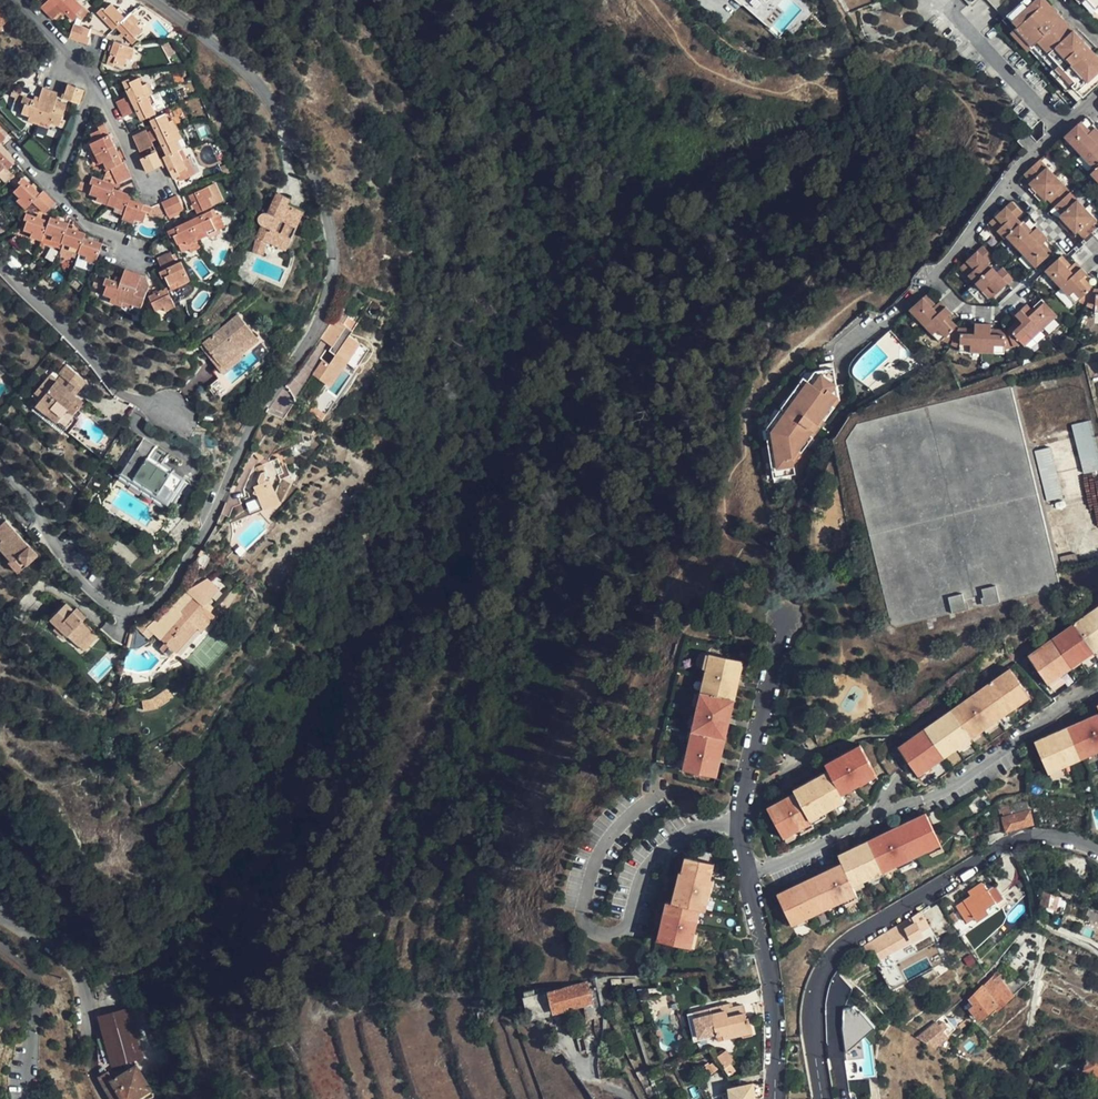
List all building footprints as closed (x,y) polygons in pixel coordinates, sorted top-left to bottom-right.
[(43,7),(54,19),(64,10),(73,21),(79,16),(76,13),(83,6),(78,0),(50,0),(43,7)] [(1017,28),(1019,27),(1036,44),(1039,42),(1060,64),(1058,66),(1076,85),(1087,96),(1097,85),(1097,51),(1048,0),(1026,0),(1008,18),(1017,28)] [(141,20),(133,12),(131,14),(122,6),(120,8),(113,2),(107,9),(104,7),(99,13),(115,28),(118,25),(136,42),(141,37),(138,34),(145,27),(139,22),(141,20)] [(9,21),(0,9),(0,29),(9,21)] [(89,35),(91,28),(76,23),(71,38),(89,44),(92,36),(89,35)] [(1019,27),(1017,28),(1015,30),(1032,48),(1035,46),(1055,68),(1053,69),(1072,89),(1076,85),(1058,66),(1060,64),(1039,42),(1036,44),(1019,27)] [(131,59),(136,46),(116,40),(108,64),(115,66),(116,62),(126,65),(128,58),(131,59)] [(162,100),(152,80),(148,82),(145,74),(137,78),(135,74),(128,78),(134,91),(122,98),(130,114),(143,107),(148,119),(163,111),(158,102),(162,100)] [(84,101),(90,87),(74,80),(67,95),(84,101)] [(69,108),(59,104),(64,91),(49,84),(43,98),(30,93),(26,100),(30,102),(27,109),(35,112),(33,117),(52,124),(54,119),(63,123),(69,108)] [(193,153),(185,137),(189,136),(180,118),(176,120),(173,112),(157,119),(166,136),(163,138),(181,174),(187,171),(185,167),(193,163),(190,155),(193,153)] [(1095,124),(1092,127),(1083,118),(1066,133),(1096,166),(1091,171),(1097,178),(1097,127),(1095,124)] [(129,158),(111,120),(105,123),(107,127),(98,131),(101,139),(98,140),(107,160),(111,158),(116,169),(119,168),(125,180),(139,173),(131,157),(129,158)] [(159,140),(152,125),(139,131),(146,147),(159,140)] [(1,149),(10,139),(0,130),(0,171),(3,174),(9,167),(13,171),(19,166),(1,149)] [(1040,140),(1031,130),(1022,137),(1031,148),(1040,140)] [(31,151),(42,140),(34,133),(27,140),(24,144),(31,151)] [(40,160),(50,149),(42,140),(31,151),(40,160)] [(169,160),(163,147),(147,154),(153,168),(169,160)] [(58,157),(50,149),(40,160),(47,167),(58,157)] [(1057,174),(1042,157),(1026,172),(1033,179),(1030,181),(1032,183),(1030,186),(1042,199),(1044,196),(1046,198),(1049,197),(1056,203),(1061,210),(1059,212),(1062,214),(1059,217),(1070,229),(1073,227),(1075,229),(1078,228),(1086,236),(1097,225),(1097,217),(1057,174)] [(59,203),(46,191),(43,194),(26,177),(19,184),(21,186),(15,192),(22,199),(20,201),(30,209),(37,202),(49,213),(59,203)] [(154,207),(132,199),(134,195),(117,189),(118,186),(93,177),(91,184),(94,185),(91,194),(99,196),(97,201),(117,208),(116,211),(127,214),(125,219),(136,223),(138,218),(146,221),(149,212),(152,213),(154,207)] [(215,204),(212,196),(215,195),(210,185),(191,194),(200,212),(215,204)] [(264,226),(259,237),(269,242),(281,247),(291,224),(298,226),(305,211),(289,203),(292,197),(279,191),(270,212),(267,212),(265,212),(262,213),(261,214),(259,217),(259,220),(260,222),(261,224),(263,226),(264,226)] [(185,208),(179,194),(164,201),(170,215),(185,208)] [(1047,240),(1037,230),(1034,232),(1029,227),(1028,227),(1018,215),(1020,213),(1011,202),(989,223),(1003,240),(1005,239),(1021,255),(1035,271),(1053,253),(1044,243),(1047,240)] [(219,230),(214,217),(217,216),(214,209),(171,231),(175,237),(177,236),(182,245),(189,241),(191,245),(219,230)] [(98,260),(101,253),(105,242),(87,235),(88,232),(70,226),(71,223),(52,216),(51,221),(28,213),(26,219),(30,221),(27,229),(34,231),(32,236),(44,240),(46,236),(53,239),(52,243),(68,248),(67,252),(87,260),(88,257),(98,260)] [(300,227),(298,226),(291,224),(281,247),(289,251),(300,227)] [(269,242),(259,237),(256,252),(267,254),(269,242)] [(183,253),(179,245),(160,254),(164,262),(183,253)] [(993,298),(1014,279),(1005,269),(1001,273),(995,267),(988,259),(992,256),(983,246),(961,266),(978,284),(993,298)] [(1090,290),(1090,291),(1081,281),(1087,276),(1074,263),(1068,268),(1058,257),(1045,270),(1076,303),(1079,300),(1086,304),(1092,309),(1092,311),(1097,312),(1097,290),(1090,290)] [(191,280),(183,262),(161,272),(164,278),(168,276),(174,288),(191,280)] [(150,290),(138,286),(142,274),(128,268),(123,280),(108,275),(106,281),(109,282),(105,292),(113,294),(111,299),(133,308),(134,303),(144,307),(150,290)] [(178,306),(169,286),(151,295),(158,310),(166,306),(168,311),(178,306)] [(1017,344),(1048,315),(1034,299),(1025,308),(1020,303),(1009,315),(1012,319),(1002,329),(989,331),(988,326),(972,328),(972,333),(958,335),(948,324),(952,320),(940,307),(936,311),(926,301),(913,313),(944,347),(947,344),(961,355),(961,357),(1005,352),(1005,348),(1016,343),(1017,344)] [(238,314),(203,344),(222,365),(231,357),(256,336),(238,314)] [(333,318),(322,333),(334,341),(330,347),(335,350),(332,354),(334,356),(328,364),(322,360),(311,376),(323,385),(341,360),(344,362),(353,369),(371,345),(333,318)] [(224,374),(219,368),(214,372),(220,378),(209,388),(219,400),(235,386),(263,363),(272,355),(264,346),(270,341),(262,331),(256,336),(231,357),(236,364),(224,374)] [(334,341),(322,333),(319,338),(330,347),(334,341)] [(203,344),(200,346),(219,368),(222,365),(203,344)] [(222,365),(219,368),(224,374),(236,364),(231,357),(222,365)] [(341,360),(323,385),(326,387),(344,362),(341,360)] [(91,379),(72,362),(65,371),(83,388),(91,379)] [(820,373),(834,372),(833,365),(819,366),(820,373)] [(87,400),(55,371),(37,392),(45,399),(42,401),(70,428),(80,417),(75,413),(87,400)] [(836,405),(836,403),(835,387),(834,372),(820,373),(809,374),(803,383),(799,379),(790,391),(795,395),(776,422),(771,418),(766,424),(771,428),(764,436),(771,478),(792,476),(791,467),(836,405)] [(803,383),(809,374),(803,374),(799,379),(803,383)] [(896,626),(1058,586),(1060,579),(1010,383),(856,422),(842,437),(889,624),(896,626)] [(835,387),(836,403),(850,401),(849,386),(835,387)] [(296,419),(310,396),(298,388),(283,412),(296,419)] [(795,395),(790,391),(786,396),(771,418),(776,422),(795,395)] [(1092,419),(1073,424),(1085,472),(1097,469),(1097,442),(1092,419)] [(763,428),(764,436),(771,428),(766,424),(763,428)] [(116,473),(151,496),(158,484),(171,492),(179,478),(167,470),(165,473),(146,460),(153,448),(139,438),(116,473)] [(268,462),(277,446),(266,438),(258,451),(268,462)] [(1064,496),(1051,447),(1036,451),(1048,500),(1064,496)] [(275,495),(280,481),(285,478),(277,461),(259,469),(261,474),(257,483),(261,487),(254,490),(256,494),(254,497),(259,499),(266,513),(267,512),(266,510),(279,504),(275,495)] [(158,484),(151,496),(163,503),(171,492),(158,484)] [(252,519),(266,513),(259,499),(245,506),(252,519)] [(280,506),(279,504),(266,510),(267,512),(280,506)] [(0,509),(0,510),(0,543),(13,559),(12,561),(20,571),(40,555),(0,509)] [(1081,562),(1078,550),(1061,555),(1064,567),(1081,562)] [(215,559),(204,552),(197,564),(207,570),(215,559)] [(203,624),(217,608),(201,593),(186,608),(188,610),(183,615),(181,613),(172,623),(175,625),(161,641),(175,654),(190,638),(194,642),(207,628),(203,624)] [(56,622),(64,628),(72,636),(86,647),(87,646),(99,632),(87,621),(77,613),(70,606),(56,622)] [(221,612),(217,608),(203,624),(207,628),(221,612)] [(1027,657),(1047,687),(1097,652),(1097,608),(1027,657)] [(77,613),(87,621),(90,619),(80,610),(77,613)] [(64,628),(60,632),(69,639),(72,636),(64,628)] [(103,636),(99,632),(87,646),(91,649),(103,636)] [(112,648),(91,670),(100,679),(121,657),(112,648)] [(718,779),(746,664),(713,655),(685,771),(718,779)] [(895,748),(917,779),(1031,702),(1009,671),(895,748)] [(1032,743),(1046,775),(1097,752),(1097,715),(1032,743)] [(824,764),(828,770),(841,794),(876,774),(860,744),(824,764)] [(794,789),(796,793),(810,819),(844,800),(841,794),(828,770),(794,789)] [(813,823),(810,819),(796,793),(767,809),(783,839),(813,823)] [(1033,824),(1030,812),(1012,816),(1009,808),(1003,809),(1005,817),(985,822),(989,836),(1033,824)] [(837,856),(841,864),(851,887),(941,845),(927,814),(837,856)] [(658,939),(691,948),(696,931),(702,911),(705,900),(709,901),(712,894),(713,895),(717,880),(712,879),(716,865),(689,857),(685,874),(682,874),(674,903),(668,902),(658,939)] [(856,896),(851,887),(841,864),(774,895),(789,927),(856,896)] [(720,866),(716,865),(712,879),(717,880),(720,866)] [(995,907),(979,886),(966,894),(968,898),(953,909),(963,924),(970,920),(973,923),(995,907)] [(1042,893),(1039,905),(1048,908),(1047,913),(1054,915),(1058,898),(1042,893)] [(889,933),(862,949),(866,955),(873,952),(878,960),(920,937),(919,934),(926,929),(918,915),(908,921),(889,933)] [(952,918),(947,921),(951,929),(952,929),(956,926),(952,918)] [(908,981),(944,959),(935,944),(903,964),(896,968),(897,971),(893,974),(888,967),(882,971),(891,985),(905,976),(908,981)] [(824,1004),(824,1005),(837,1010),(841,1011),(847,994),(849,989),(839,983),(842,979),(834,974),(832,979),(831,980),(831,981),(830,982),(830,983),(830,984),(829,985),(829,986),(828,987),(828,988),(828,989),(827,990),(827,991),(827,992),(826,993),(826,994),(826,995),(826,996),(826,997),(825,998),(825,999),(825,1000),(825,1001),(824,1002),(824,1003),(824,1004)] [(1010,999),(1001,990),(992,976),(971,998),(975,1004),(969,1011),(975,1018),(987,1008),(995,1016),(1010,999)] [(588,1019),(603,1015),(603,1014),(597,980),(536,993),(535,988),(524,991),(530,1016),(584,1005),(588,1019)] [(762,1002),(760,986),(746,993),(748,1004),(762,1002)] [(841,1011),(837,1010),(835,1014),(846,1017),(853,997),(847,994),(841,1011)] [(716,1033),(718,1040),(751,1031),(748,1018),(746,1018),(742,1005),(732,1007),(729,1008),(728,1004),(693,1013),(699,1038),(716,1033)] [(142,1056),(128,1008),(99,1017),(112,1065),(142,1056)] [(699,1038),(693,1013),(687,1015),(694,1039),(699,1038)] [(954,1032),(942,1017),(934,1024),(916,1039),(935,1049),(954,1032)] [(844,1057),(843,1039),(832,1040),(833,1058),(844,1057)] [(732,1061),(735,1059),(728,1049),(717,1056),(730,1075),(737,1069),(732,1061)] [(1090,1054),(1085,1070),(1097,1074),(1097,1057),(1090,1054)] [(712,1060),(710,1061),(716,1071),(718,1069),(712,1060)] [(716,1071),(710,1061),(702,1066),(708,1075),(716,1071)] [(96,1078),(109,1098),(119,1098),(123,1097),(124,1098),(132,1098),(150,1088),(137,1065),(112,1079),(108,1072),(96,1078)] [(756,1098),(762,1098),(763,1084),(752,1084),(741,1086),(731,1089),(732,1098),(756,1098)]
